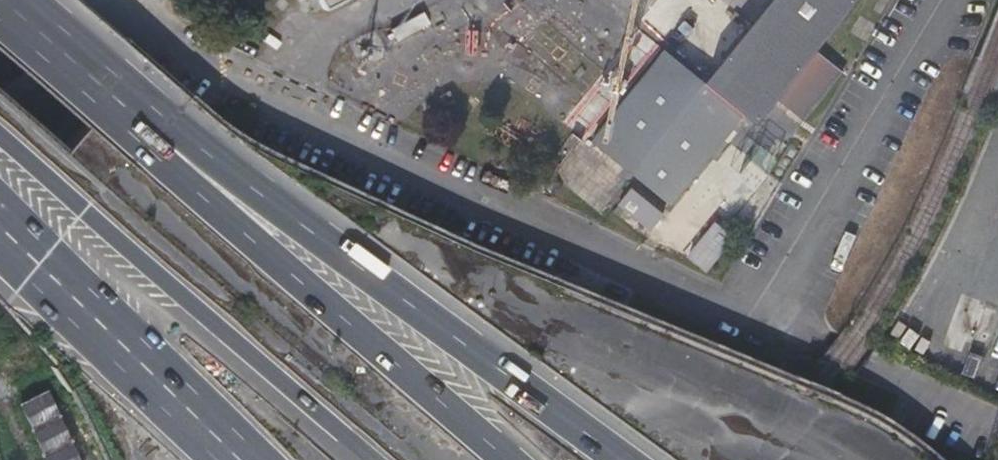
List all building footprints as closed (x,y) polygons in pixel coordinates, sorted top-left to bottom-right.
[(322,0),(308,0),(313,10),(324,4),(322,0)] [(705,79),(666,48),(593,139),(671,201),(744,110),(755,119),(852,0),(769,0),(705,79)] [(615,201),(649,228),(654,221),(663,210),(629,183),(615,201)] [(708,263),(733,232),(717,219),(692,251),(708,263)] [(51,388),(22,401),(49,459),(83,459),(51,388)]
